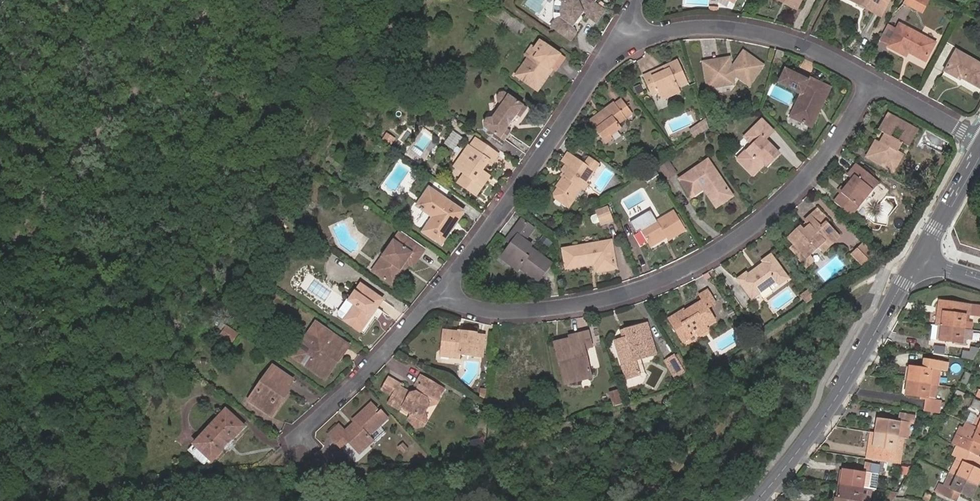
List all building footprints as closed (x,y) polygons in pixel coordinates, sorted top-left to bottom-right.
[(594,0),(554,0),(552,3),(552,16),(554,19),(549,27),(570,40),(575,34),(572,27),(583,12),(585,14),(584,15),(595,23),(604,11),(592,2),(594,0)] [(785,4),(796,9),(801,0),(778,0),(785,4)] [(859,5),(864,8),(881,17),(891,0),(849,0),(859,5)] [(919,0),(908,0),(906,4),(914,8),(919,0)] [(928,0),(919,0),(914,8),(922,12),(929,0),(928,0)] [(889,46),(888,47),(906,56),(909,53),(926,62),(936,44),(900,25),(898,29),(888,24),(880,41),(889,46)] [(555,71),(564,58),(539,41),(535,48),(531,46),(524,56),(528,58),(521,68),(516,76),(520,79),(538,91),(549,75),(553,69),(555,71)] [(785,53),(777,50),(774,58),(782,60),(785,53)] [(944,71),(959,80),(960,78),(964,81),(979,89),(979,86),(979,63),(956,50),(944,71)] [(749,85),(762,66),(744,53),(734,66),(730,67),(728,59),(704,64),(707,85),(712,88),(729,85),(736,75),(749,85)] [(688,82),(678,61),(664,68),(650,74),(644,77),(652,95),(658,92),(662,100),(681,92),(678,86),(688,82)] [(830,89),(786,67),(779,82),(803,94),(791,117),(808,125),(811,127),(822,106),(830,89)] [(502,105),(493,119),(491,118),(486,119),(484,123),(485,128),(504,142),(511,132),(507,129),(517,116),(521,118),(527,108),(506,93),(500,93),(497,97),(499,103),(502,105)] [(632,113),(622,100),(616,104),(615,103),(589,121),(602,138),(606,144),(616,137),(614,133),(622,128),(619,123),(632,113)] [(911,145),(921,126),(889,110),(879,128),(885,131),(880,140),(876,137),(867,155),(894,169),(907,143),(911,145)] [(701,133),(709,129),(706,120),(691,130),(696,137),(701,133)] [(772,133),(762,121),(744,139),(751,147),(747,151),(746,150),(736,160),(752,176),(762,166),(765,168),(769,165),(778,155),(764,141),(772,133)] [(492,164),(498,155),(475,140),(470,148),(469,147),(460,159),(455,166),(458,168),(466,174),(459,182),(476,194),(486,180),(489,176),(481,171),(486,164),(490,167),(492,164)] [(585,165),(569,153),(563,162),(567,165),(562,172),(564,173),(561,176),(564,179),(557,189),(559,190),(555,195),(556,200),(569,209),(575,201),(572,199),(578,191),(582,189),(585,191),(589,185),(587,184),(599,166),(590,158),(585,165)] [(732,197),(708,160),(679,179),(691,198),(703,189),(716,207),(719,205),(732,197)] [(667,180),(676,174),(668,162),(659,168),(667,180)] [(879,182),(858,165),(848,176),(853,180),(845,191),(842,188),(840,192),(842,194),(835,203),(852,216),(879,182)] [(446,201),(452,192),(436,181),(419,205),(420,206),(419,208),(426,213),(427,211),(434,217),(425,231),(440,243),(451,228),(456,221),(462,213),(446,201)] [(601,225),(614,221),(609,208),(597,212),(598,215),(600,222),(601,225)] [(829,222),(818,210),(811,217),(805,222),(806,223),(800,229),(788,240),(794,246),(790,249),(800,260),(799,261),(807,269),(815,262),(810,256),(818,249),(823,254),(840,237),(828,223),(829,222)] [(667,241),(684,230),(675,214),(658,224),(657,222),(650,226),(646,219),(632,227),(636,234),(639,233),(648,249),(665,238),(667,241)] [(600,222),(598,215),(593,216),(592,218),(593,222),(595,223),(600,222)] [(535,228),(522,219),(510,235),(506,241),(510,244),(511,245),(504,254),(501,258),(512,266),(519,271),(521,269),(539,282),(553,263),(530,247),(532,245),(526,240),(535,228)] [(404,236),(399,233),(394,240),(381,258),(372,272),(382,279),(387,282),(394,287),(396,284),(405,272),(402,270),(406,263),(410,265),(413,268),(425,251),(404,236)] [(551,241),(544,236),(541,241),(547,246),(551,241)] [(598,271),(616,268),(611,241),(564,250),(567,268),(596,263),(598,271)] [(864,245),(858,250),(868,260),(874,255),(864,245)] [(868,260),(858,250),(852,255),(862,266),(868,260)] [(737,282),(752,303),(777,285),(780,289),(791,281),(772,256),(761,264),(763,266),(749,276),(747,274),(737,282)] [(383,299),(361,284),(349,301),(347,299),(338,312),(338,316),(344,320),(360,331),(371,315),(377,308),(383,299)] [(809,290),(800,297),(807,305),(815,299),(809,290)] [(717,304),(709,291),(700,296),(704,302),(689,311),(686,312),(685,311),(669,320),(684,344),(693,338),(691,335),(696,331),(700,338),(711,331),(708,327),(717,321),(710,309),(717,304)] [(936,326),(942,327),(973,331),(974,323),(975,316),(979,317),(979,307),(939,301),(936,326)] [(656,355),(647,325),(626,331),(620,333),(622,340),(615,342),(627,379),(639,376),(645,374),(641,360),(656,355)] [(346,349),(314,326),(301,344),(292,357),(306,366),(324,379),(346,349)] [(233,342),(239,334),(228,327),(222,335),(233,342)] [(972,340),(973,331),(942,327),(940,341),(965,344),(964,346),(969,346),(970,339),(972,340)] [(463,334),(444,331),(442,352),(441,356),(449,357),(459,359),(460,355),(474,357),(482,358),(482,354),(484,337),(476,336),(476,334),(463,332),(463,334)] [(591,347),(587,332),(569,336),(570,339),(559,341),(554,342),(564,383),(568,382),(591,377),(584,348),(591,347)] [(963,359),(973,360),(979,349),(970,347),(969,352),(962,351),(961,359),(963,359)] [(684,372),(675,357),(666,362),(676,378),(684,372)] [(939,386),(940,371),(945,372),(946,363),(932,361),(931,370),(908,367),(906,381),(908,381),(935,385),(936,385),(939,386)] [(291,380),(272,366),(248,400),(271,416),(283,398),(290,388),(287,386),(291,380)] [(971,376),(966,373),(961,382),(965,385),(971,376)] [(400,385),(387,378),(381,388),(394,396),(389,404),(398,410),(403,409),(411,412),(412,417),(409,420),(416,428),(424,426),(426,421),(424,414),(428,406),(426,400),(430,393),(433,393),(437,386),(421,377),(416,385),(420,387),(417,392),(416,389),(410,391),(411,394),(399,387),(400,385)] [(926,399),(924,411),(939,413),(941,400),(933,399),(935,385),(908,381),(906,395),(926,399)] [(615,407),(624,404),(620,391),(611,394),(615,407)] [(974,400),(970,408),(979,413),(979,402),(974,400)] [(348,442),(360,455),(374,442),(368,436),(388,418),(381,411),(377,414),(376,412),(377,410),(372,404),(353,420),(356,423),(346,432),(339,425),(329,435),(342,448),(348,442)] [(226,449),(234,440),(233,440),(246,427),(228,410),(195,444),(198,447),(193,451),(194,454),(202,462),(205,462),(209,458),(213,461),(225,448),(226,449)] [(876,434),(904,438),(907,438),(910,424),(913,424),(914,416),(900,414),(899,423),(878,420),(876,434)] [(974,425),(970,433),(960,428),(953,443),(968,449),(972,440),(979,444),(979,428),(974,425)] [(870,433),(866,459),(900,464),(904,438),(876,434),(870,433)] [(968,449),(978,454),(979,450),(979,444),(972,440),(968,449)] [(409,450),(403,444),(397,448),(403,455),(409,450)] [(977,486),(979,478),(979,472),(977,470),(963,463),(969,452),(957,446),(952,455),(957,458),(950,473),(956,476),(977,486)] [(977,470),(979,463),(979,457),(969,452),(963,463),(977,470)] [(879,489),(883,466),(869,463),(867,474),(844,470),(841,484),(869,488),(871,488),(879,489)] [(971,499),(977,486),(956,476),(950,473),(943,486),(939,484),(936,492),(948,498),(952,490),(960,493),(971,499)] [(841,484),(839,498),(842,499),(841,500),(869,500),(871,488),(869,488),(841,484)] [(960,493),(952,490),(948,498),(954,500),(956,500),(960,493)] [(893,500),(897,492),(891,492),(888,499),(893,500)]
